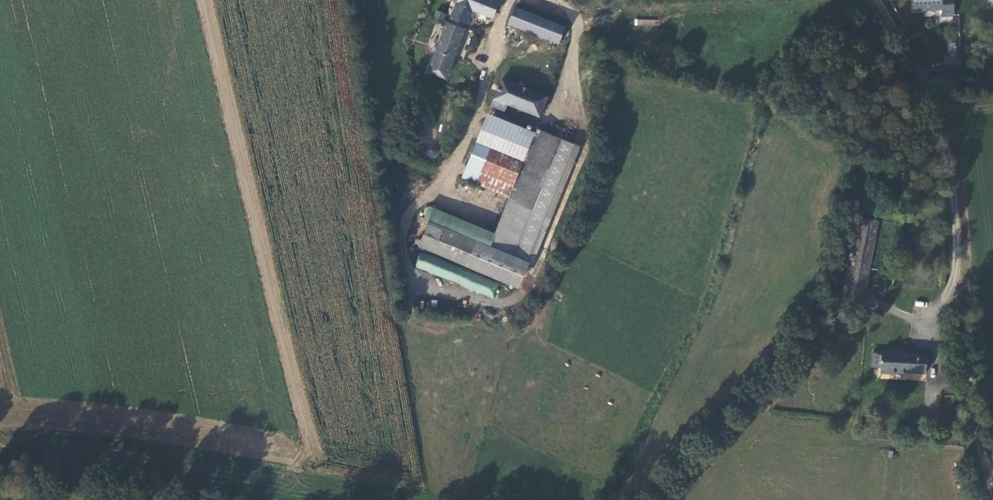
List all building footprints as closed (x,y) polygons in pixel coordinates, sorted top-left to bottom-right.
[(447,16),(443,19),(441,23),(442,28),(433,57),(430,68),(445,74),(448,67),(469,5),(489,12),(493,0),(453,0),(447,16)] [(949,15),(949,0),(907,0),(907,8),(936,7),(936,14),(949,15)] [(563,25),(512,5),(505,20),(557,41),(563,25)] [(937,56),(937,68),(954,68),(954,46),(944,46),(944,56),(937,56)] [(504,102),(536,115),(537,113),(543,96),(499,77),(488,105),(501,110),(504,102)] [(475,141),(521,158),(529,136),(484,119),(475,141)] [(535,128),(509,198),(531,206),(558,137),(535,128)] [(461,179),(508,196),(521,159),(474,142),(461,179)] [(460,180),(457,187),(502,204),(505,205),(507,198),(460,180)] [(834,302),(855,306),(871,219),(850,215),(834,302)] [(475,242),(429,224),(419,247),(465,266),(475,242)] [(887,351),(876,351),(876,367),(886,367),(886,370),(904,371),(904,370),(921,370),(922,352),(905,352),(905,351),(887,350),(887,351)]
